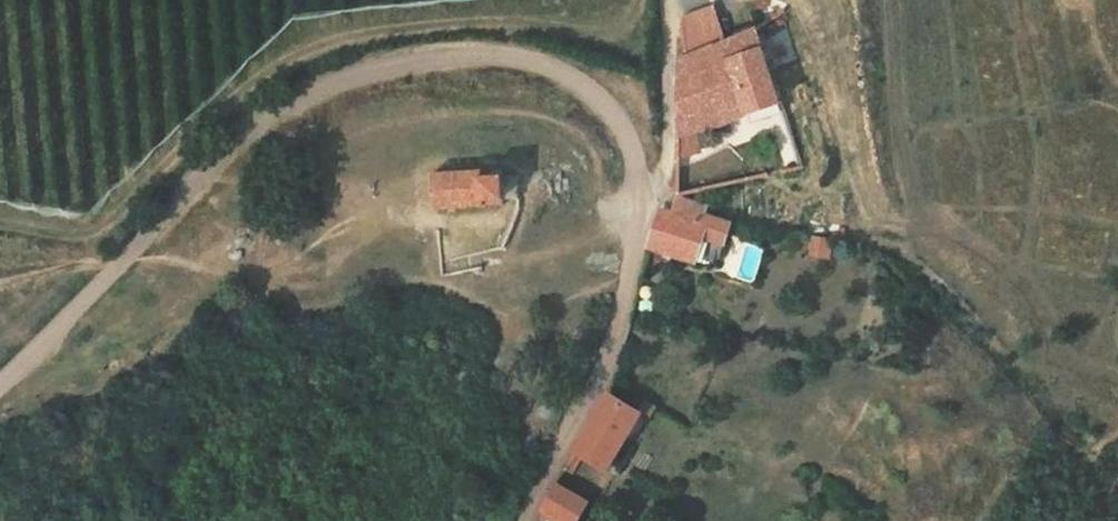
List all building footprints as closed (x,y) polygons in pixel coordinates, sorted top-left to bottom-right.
[(698,63),(692,64),(688,139),(760,116),(792,105),(775,53),(768,33),(729,50),(698,63)] [(508,210),(508,201),(523,200),(523,180),(506,180),(506,171),(442,174),(443,211),(508,210)] [(714,217),(716,209),(688,200),(683,217),(667,212),(661,233),(656,246),(703,259),(709,234),(714,217)] [(736,222),(714,217),(709,234),(732,240),(736,222)] [(821,233),(809,233),(809,241),(805,241),(805,250),(808,250),(808,253),(828,253),(828,242),(821,242),(821,233)] [(620,470),(656,412),(620,392),(586,448),(620,470)] [(662,403),(656,412),(665,418),(671,408),(662,403)] [(594,498),(561,481),(546,508),(545,510),(567,520),(581,520),(594,498)]
